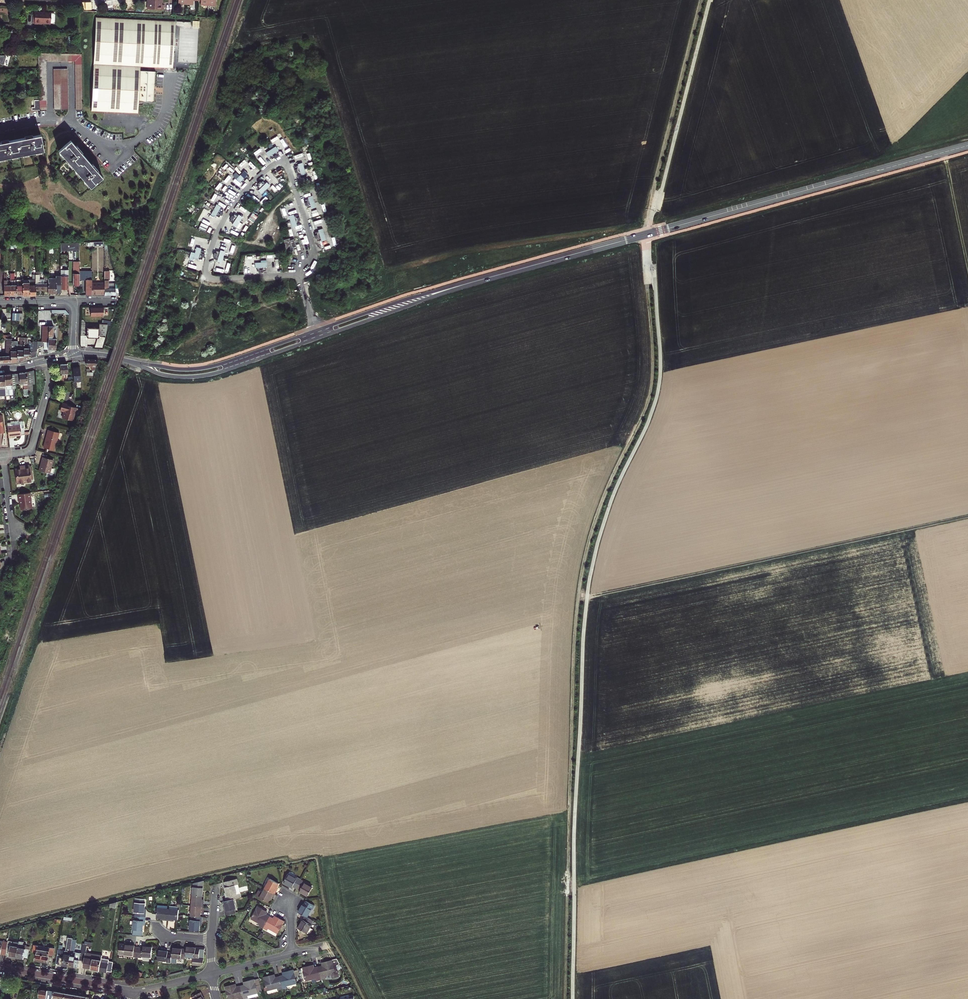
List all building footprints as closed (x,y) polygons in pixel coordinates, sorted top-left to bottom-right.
[(147,9),(164,10),(164,5),(160,4),(160,2),(162,2),(162,0),(148,0),(147,9)] [(136,10),(136,6),(136,3),(129,2),(128,9),(136,10)] [(51,13),(35,12),(35,18),(35,24),(42,24),(42,23),(45,23),(51,24),(51,21),(51,13)] [(173,55),(175,32),(175,22),(173,21),(96,18),(94,54),(91,111),(138,113),(138,101),(154,102),(154,91),(156,71),(140,71),(140,66),(173,68),(173,55)] [(32,110),(36,110),(39,110),(46,110),(46,61),(75,61),(76,111),(83,111),(82,54),(39,54),(39,100),(34,100),(34,107),(32,107),(32,110)] [(53,69),(54,110),(68,110),(67,69),(53,69)] [(44,151),(41,135),(0,143),(0,159),(44,151)] [(338,136),(333,138),(337,149),(342,148),(338,136)] [(102,177),(70,140),(58,151),(90,188),(102,177)] [(279,150),(276,146),(266,153),(268,157),(279,150)] [(302,162),(297,164),(301,176),(306,174),(302,162)] [(248,174),(245,171),(236,179),(240,183),(248,174)] [(270,186),(267,182),(258,191),(261,194),(270,186)] [(313,196),(308,197),(311,209),(316,208),(313,196)] [(221,206),(217,204),(210,215),(215,217),(221,206)] [(243,217),(239,214),(232,225),(236,228),(243,217)] [(293,214),(288,216),(292,228),(297,226),(293,214)] [(234,234),(241,238),(245,230),(237,227),(234,234)] [(323,228),(318,230),(321,242),(326,240),(323,228)] [(289,238),(283,239),(285,245),(284,250),(292,251),(293,248),(296,247),(295,244),(298,244),(296,236),(293,237),(294,240),(290,241),(289,238)] [(201,249),(196,247),(193,259),(198,260),(201,249)] [(226,252),(221,250),(216,261),(221,263),(226,252)] [(104,295),(115,295),(115,288),(114,288),(114,283),(109,283),(109,271),(104,271),(104,283),(104,293),(104,295)] [(36,274),(36,289),(45,289),(45,291),(48,291),(48,279),(48,274),(40,274),(40,272),(36,272),(36,274)] [(92,289),(92,283),(92,273),(79,273),(79,279),(84,279),(86,279),(86,281),(86,289),(92,289)] [(56,279),(48,279),(48,291),(48,293),(61,293),(61,290),(61,283),(56,283),(56,279)] [(92,289),(92,293),(104,293),(104,283),(92,283),(92,289)] [(104,316),(104,307),(90,307),(90,317),(104,316)] [(110,325),(111,322),(103,320),(103,324),(99,324),(99,328),(92,328),(92,325),(88,325),(88,328),(87,328),(87,336),(87,338),(97,338),(99,338),(99,336),(105,337),(108,325),(110,325)] [(37,342),(37,349),(42,347),(42,346),(44,346),(44,349),(56,350),(56,339),(52,339),(52,336),(53,336),(53,326),(42,326),(42,341),(37,341),(37,342)] [(11,362),(11,341),(12,335),(8,335),(7,339),(7,340),(6,354),(2,354),(1,356),(0,356),(0,362),(11,362)] [(102,348),(106,337),(105,337),(99,336),(99,338),(97,338),(94,347),(102,348)] [(28,338),(24,338),(24,360),(37,356),(37,349),(37,342),(28,342),(28,338)] [(86,359),(86,366),(91,367),(91,370),(92,370),(94,371),(98,359),(86,359)] [(16,384),(23,383),(24,396),(28,395),(28,391),(28,384),(27,372),(15,374),(16,384)] [(10,395),(12,395),(12,388),(16,388),(16,384),(15,374),(4,374),(5,386),(6,396),(10,396),(10,395)] [(62,418),(73,421),(76,408),(62,403),(60,410),(64,411),(62,418)] [(7,426),(8,438),(12,437),(12,436),(21,435),(20,425),(7,426)] [(45,440),(43,447),(54,450),(59,433),(48,430),(46,438),(47,438),(46,440),(45,440)] [(42,462),(40,470),(50,473),(54,460),(43,457),(41,462),(42,462)] [(19,468),(15,469),(16,483),(32,482),(31,479),(30,466),(29,465),(22,466),(23,469),(20,469),(20,468),(19,468)] [(18,500),(20,500),(21,510),(32,508),(30,492),(18,494),(18,497),(18,500)] [(291,887),(292,887),(293,886),(296,888),(301,880),(297,878),(297,879),(288,874),(283,883),(291,887)] [(226,887),(225,887),(226,892),(227,896),(226,896),(227,901),(234,899),(242,897),(237,879),(225,882),(226,887)] [(279,884),(270,879),(265,888),(275,894),(277,889),(276,888),(277,887),(279,884)] [(296,888),(300,890),(299,891),(300,892),(308,896),(312,887),(304,883),(304,882),(301,880),(296,888)] [(202,896),(204,881),(194,883),(193,895),(202,896)] [(265,888),(263,892),(259,890),(256,896),(268,902),(270,899),(271,898),(272,898),(275,894),(265,888)] [(202,896),(193,895),(192,906),(203,907),(203,901),(202,901),(202,899),(202,896)] [(134,912),(136,912),(136,916),(145,917),(146,913),(144,913),(145,909),(145,903),(144,903),(145,899),(136,898),(134,912)] [(236,913),(235,909),(236,909),(234,899),(227,901),(224,902),(226,907),(227,911),(225,911),(226,915),(236,913)] [(307,917),(312,909),(313,909),(315,906),(306,901),(304,905),(303,904),(302,907),(298,912),(305,916),(307,917)] [(192,906),(191,916),(192,916),(200,917),(201,913),(201,912),(202,912),(203,907),(192,906)] [(266,911),(258,907),(251,919),(260,924),(259,926),(263,928),(269,917),(266,914),(264,914),(266,911)] [(167,909),(157,908),(157,909),(157,914),(157,918),(160,919),(162,919),(162,920),(167,921),(168,909),(167,909)] [(178,920),(179,910),(178,910),(169,909),(168,909),(167,921),(173,921),(173,920),(174,920),(178,920)] [(134,920),(133,930),(143,931),(143,925),(144,921),(145,921),(145,917),(136,916),(135,920),(134,920)] [(190,920),(190,930),(196,930),(199,931),(200,925),(201,925),(201,924),(201,921),(200,921),(200,917),(192,916),(192,920),(190,920)] [(301,923),(298,928),(307,933),(309,928),(311,925),(316,927),(318,923),(307,917),(305,916),(301,923)] [(268,928),(277,933),(284,921),(276,917),(275,919),(273,919),(269,917),(263,928),(267,930),(268,928)] [(73,939),(73,938),(68,937),(66,951),(61,950),(59,964),(63,965),(68,966),(73,939)] [(75,952),(77,940),(73,939),(68,966),(73,966),(78,967),(79,960),(84,961),(86,953),(87,946),(87,944),(83,943),(82,953),(75,952)] [(17,957),(19,942),(8,941),(8,942),(6,955),(10,956),(17,957)] [(23,944),(24,942),(20,941),(19,942),(17,957),(21,958),(28,959),(30,949),(23,948),(23,944)] [(48,962),(49,957),(53,957),(54,948),(50,947),(50,951),(41,949),(41,946),(34,945),(33,951),(37,952),(36,960),(40,961),(48,962)] [(136,947),(134,947),(134,946),(120,945),(119,954),(133,956),(133,957),(137,957),(138,948),(136,947)] [(151,957),(152,948),(148,947),(142,947),(142,948),(138,948),(137,957),(141,958),(141,956),(151,957)] [(203,964),(205,948),(194,948),(186,947),(186,949),(185,957),(193,957),(192,965),(201,965),(203,964)] [(185,957),(186,949),(180,949),(172,948),(172,953),(171,962),(177,962),(177,958),(185,959),(185,957)] [(172,953),(168,953),(168,951),(164,951),(158,950),(157,960),(167,961),(167,962),(171,963),(171,962),(172,953)] [(84,961),(83,967),(91,968),(91,969),(99,971),(102,958),(102,955),(86,953),(84,961)] [(102,958),(99,971),(107,972),(107,971),(112,972),(114,962),(109,961),(109,959),(102,958)] [(337,959),(332,960),(326,962),(323,962),(324,965),(322,966),(318,967),(321,979),(326,978),(325,976),(335,973),(336,976),(339,975),(336,965),(340,964),(337,959)] [(321,979),(318,967),(314,968),(312,968),(312,965),(308,966),(303,967),(304,973),(306,979),(306,981),(317,978),(317,980),(321,979)] [(286,986),(296,983),(295,976),(293,971),(293,970),(287,971),(284,972),(285,975),(284,975),(279,976),(282,989),(287,988),(286,986)] [(278,990),(282,989),(279,976),(275,977),(274,978),(273,975),(267,976),(264,977),(267,990),(278,988),(278,990)] [(258,993),(262,992),(259,978),(254,980),(258,993)] [(240,986),(244,998),(248,997),(247,995),(258,993),(254,980),(254,979),(249,981),(245,982),(246,985),(245,985),(240,986)] [(244,998),(240,986),(236,987),(235,987),(234,985),(232,985),(225,987),(228,998),(233,998),(239,997),(239,998),(242,998),(244,998)] [(47,990),(46,998),(47,998),(65,998),(66,993),(55,991),(47,990)]
